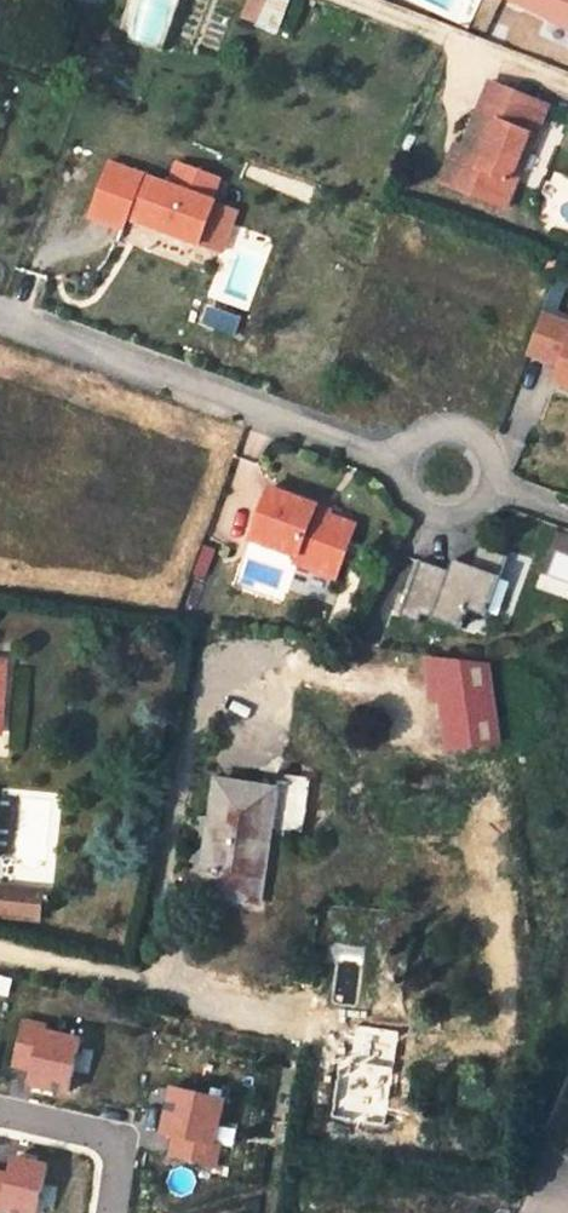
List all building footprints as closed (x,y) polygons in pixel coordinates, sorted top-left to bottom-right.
[(554,18),(563,0),(516,0),(554,18)] [(447,143),(441,141),(431,165),(496,193),(506,168),(497,165),(515,121),(524,124),(537,91),(476,68),(447,143)] [(90,148),(68,205),(100,217),(105,206),(175,232),(200,165),(155,148),(147,169),(90,148)] [(535,257),(547,261),(552,248),(540,244),(535,257)] [(519,304),(504,344),(539,357),(551,327),(555,318),(519,304)] [(551,327),(539,357),(533,372),(567,386),(567,334),(551,327)] [(247,472),(227,526),(275,544),(273,548),(313,563),(333,509),(293,494),(295,490),(247,472)] [(398,546),(378,603),(397,609),(400,601),(439,615),(446,596),(464,603),(486,542),(456,532),(449,552),(431,545),(427,557),(398,546)] [(437,658),(436,650),(402,645),(400,661),(405,690),(414,688),(410,662),(437,658)] [(476,731),(463,653),(437,658),(410,662),(414,688),(423,740),(476,731)] [(271,819),(279,765),(249,761),(246,779),(188,770),(175,857),(176,858),(174,877),(231,885),(233,866),(226,865),(233,821),(240,823),(241,815),(271,819)] [(233,866),(240,823),(233,821),(226,865),(233,866)] [(0,870),(0,897),(13,898),(16,872),(0,870)]
